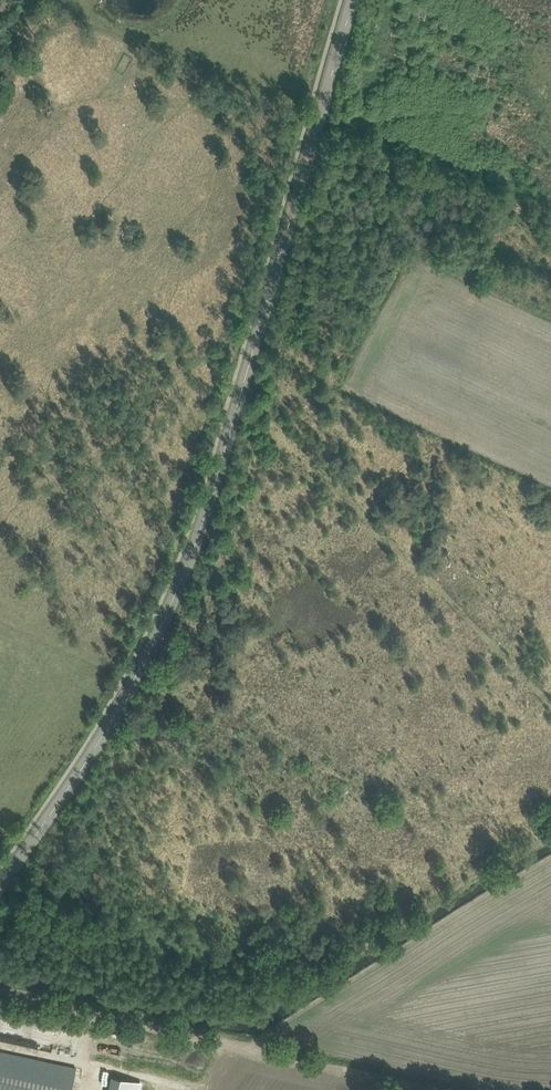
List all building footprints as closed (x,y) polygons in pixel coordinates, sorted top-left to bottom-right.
[(42,554),(42,549),(38,547),(34,550),(34,554),(39,556),(42,554)] [(77,1068),(0,1052),(0,1089),(72,1089),(77,1068)] [(109,1089),(140,1089),(141,1082),(112,1075),(109,1089)]
